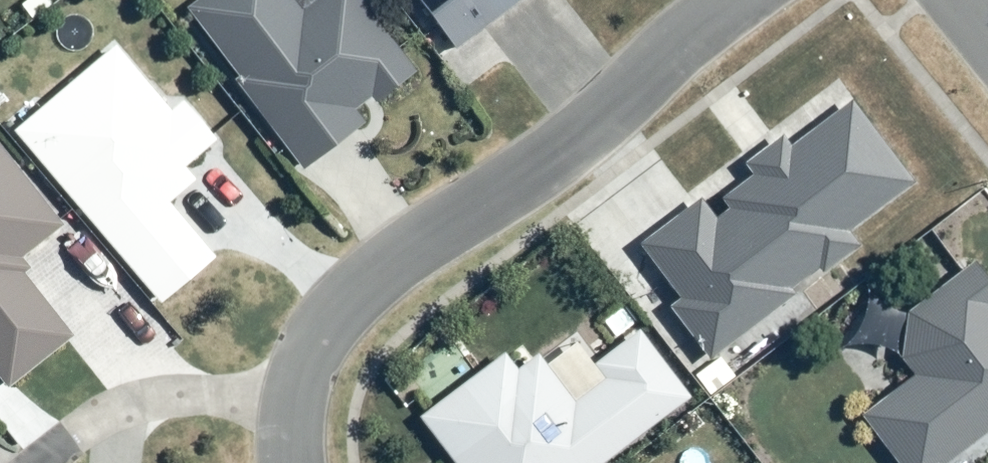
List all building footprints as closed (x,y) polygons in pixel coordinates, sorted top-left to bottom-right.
[(307,167),(369,124),(361,114),(416,71),(364,0),(326,0),(311,12),(301,0),(205,0),(190,11),(307,167)] [(496,25),(530,0),(477,0),(496,25)] [(175,112),(121,47),(23,131),(165,301),(219,259),(167,205),(200,180),(190,169),(225,140),(191,101),(175,112)] [(650,255),(724,350),(861,249),(854,234),(918,184),(857,103),(650,255)] [(12,387),(76,336),(20,267),(68,228),(0,142),(0,371),(12,387)] [(904,462),(948,462),(987,434),(987,271),(982,262),(910,311),(904,356),(917,374),(863,418),(904,462)] [(441,462),(607,462),(697,397),(646,333),(566,390),(540,345),(416,429),(441,462)]
